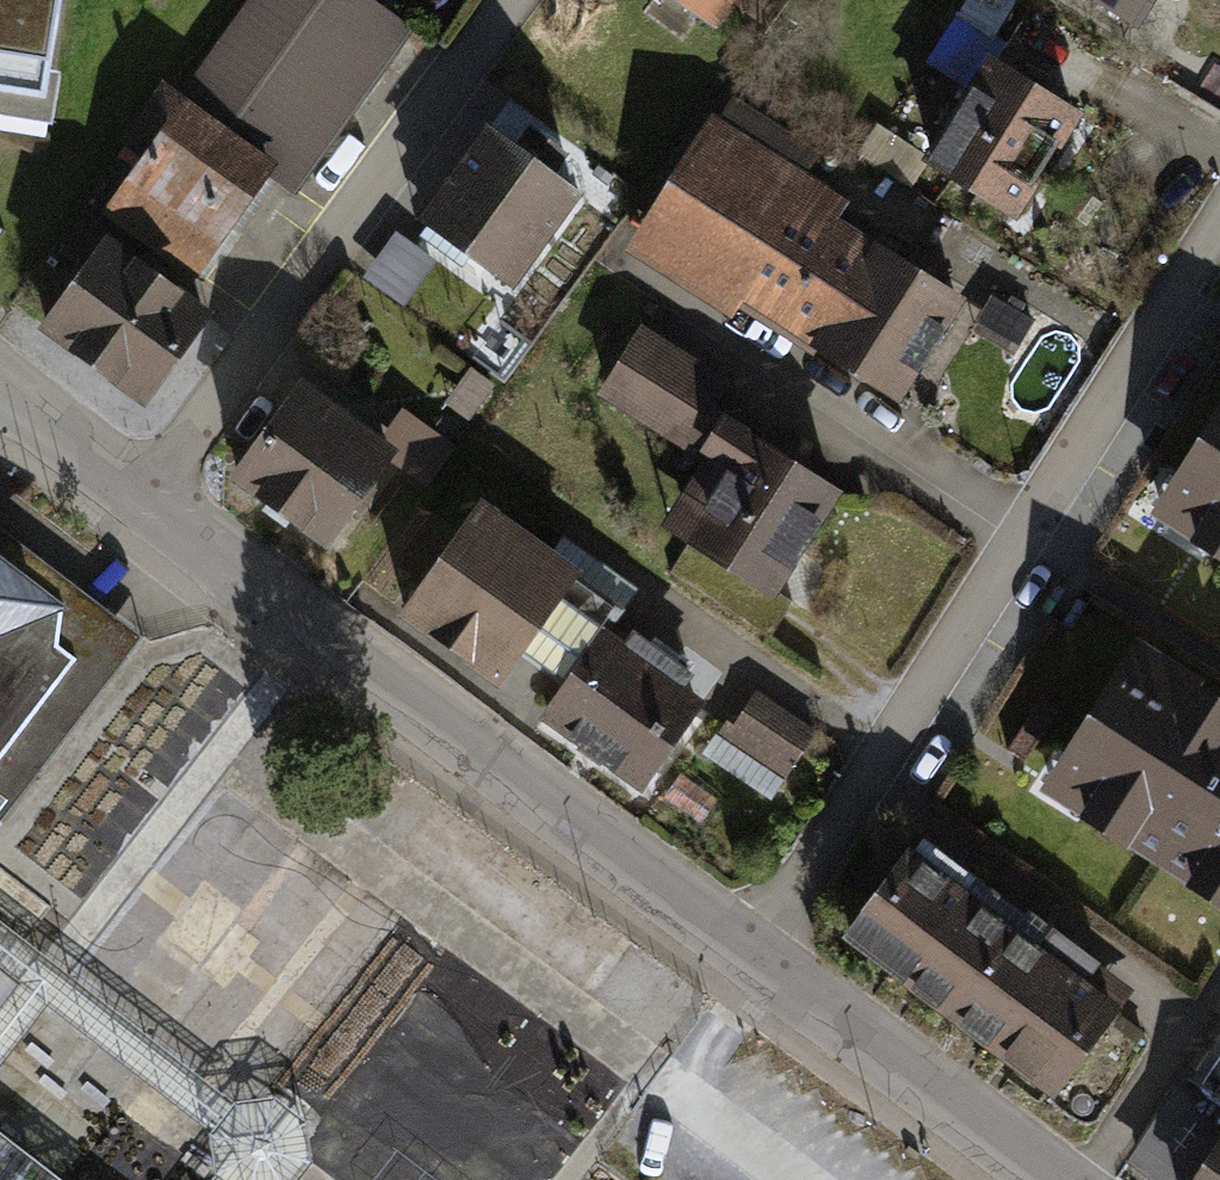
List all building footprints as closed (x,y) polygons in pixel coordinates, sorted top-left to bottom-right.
[(56,134),(64,81),(55,76),(67,0),(0,0),(0,126),(56,134)] [(368,0),(250,0),(183,96),(284,166),(305,181),(411,30),(368,0)] [(713,33),(737,0),(667,0),(713,33)] [(1135,34),(1156,0),(1080,0),(1135,34)] [(1077,121),(989,65),(928,160),(921,171),(1011,227),(1077,121)] [(284,166),(183,96),(164,83),(121,145),(147,163),(107,220),(199,285),(284,166)] [(731,101),(716,125),(802,180),(817,156),(731,101)] [(716,125),(711,123),(631,254),(899,416),(967,304),(835,224),(846,205),(802,180),(716,125)] [(874,126),(857,154),(910,188),(921,171),(928,160),(874,126)] [(519,150),(489,129),(422,224),(520,293),(583,203),(555,183),(572,159),(532,131),(519,150)] [(398,234),(366,279),(407,308),(439,264),(398,234)] [(217,321),(115,246),(46,339),(149,414),(217,321)] [(992,300),(971,335),(1012,360),(1033,324),(992,300)] [(734,385),(644,328),(599,399),(689,456),(694,449),(717,413),(734,385)] [(473,371),(449,406),(471,422),(496,387),(473,371)] [(381,441),(306,388),(235,486),(332,555),(403,457),(381,441)] [(1147,516),(1219,563),(1219,403),(1147,516)] [(402,411),(381,441),(403,457),(434,480),(455,450),(402,411)] [(850,497),(717,413),(694,449),(713,462),(667,534),(689,547),(781,605),(850,497)] [(552,553),(484,508),(404,624),(504,692),(527,659),(570,688),(608,635),(621,616),(582,589),(589,579),(552,553)] [(143,641),(0,531),(0,829),(143,641)] [(563,537),(552,553),(589,579),(582,589),(621,616),(639,590),(563,537)] [(781,605),(689,547),(672,574),(772,636),(789,609),(781,605)] [(627,649),(608,635),(570,688),(542,727),(646,801),(712,709),(689,693),(699,679),(681,667),(687,659),(660,640),(654,648),(636,636),(627,649)] [(1139,647),(1041,798),(1219,914),(1219,699),(1139,647)] [(817,734),(758,695),(734,730),(725,723),(715,738),(784,784),(817,734)] [(682,778),(666,799),(700,824),(716,802),(682,778)] [(978,886),(917,843),(841,949),(901,992),(967,902),(978,886)] [(1013,937),(967,902),(901,992),(947,1026),(1013,937)] [(1035,953),(1013,937),(947,1026),(995,1061),(1076,949),(1051,932),(1035,953)] [(1102,968),(1076,949),(995,1061),(1055,1105),(1119,1017),(1084,991),(1102,968)] [(0,972),(0,1046),(39,996),(0,972)] [(1121,1020),(1113,1031),(1136,1047),(1144,1036),(1121,1020)] [(1198,1076),(1188,1069),(1124,1167),(1145,1179),(1219,1179),(1219,1042),(1198,1076)] [(0,1140),(0,1179),(51,1179),(0,1140)] [(367,1179),(442,1179),(399,1143),(367,1179)]
